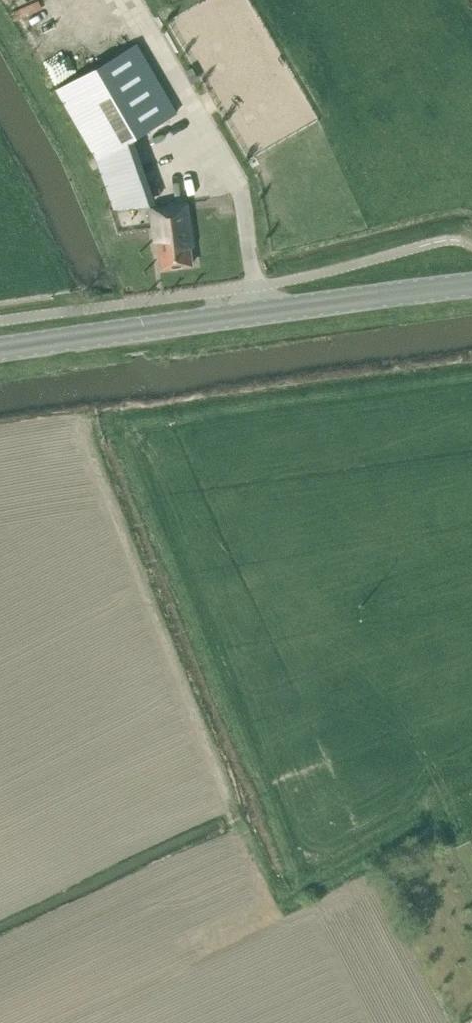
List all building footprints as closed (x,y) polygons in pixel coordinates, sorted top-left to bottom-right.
[(95,157),(114,209),(155,202),(132,138),(177,112),(137,43),(55,89),(95,157)] [(193,246),(187,201),(150,207),(155,241),(158,240),(161,268),(192,264),(189,247),(193,246)]
